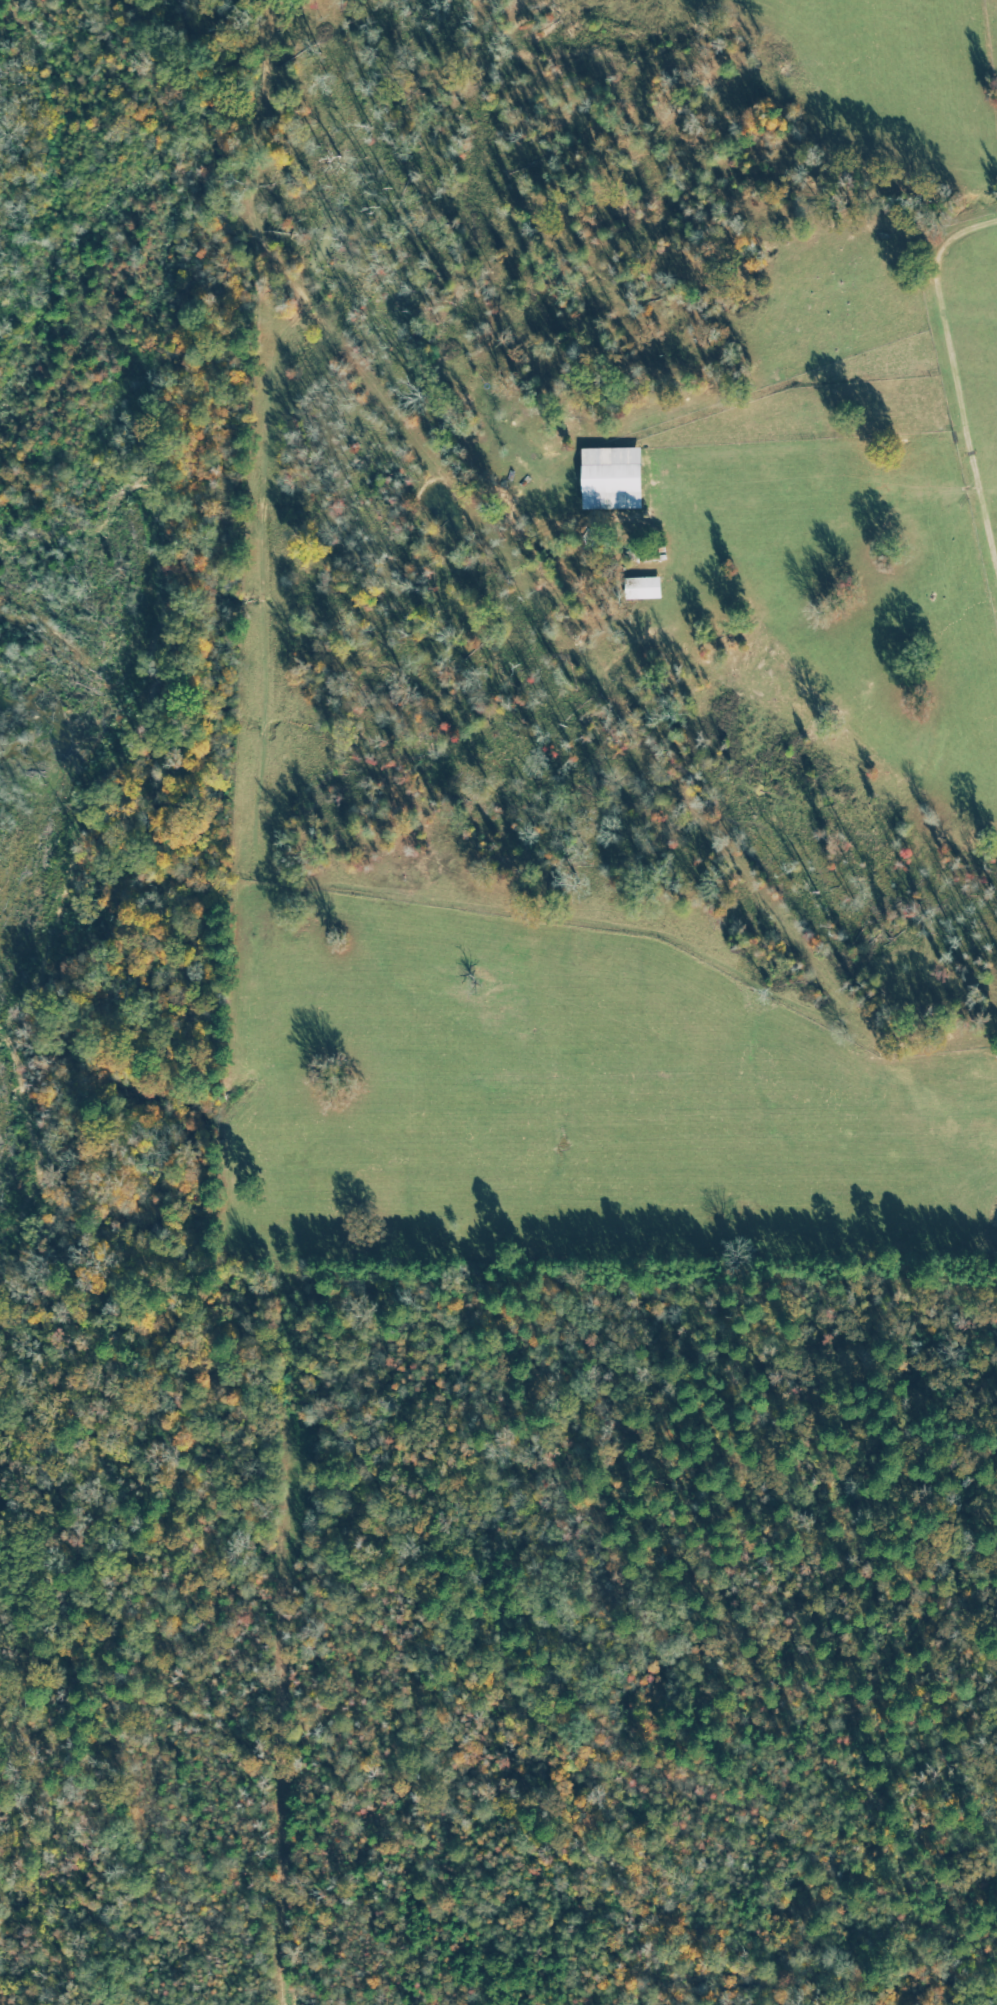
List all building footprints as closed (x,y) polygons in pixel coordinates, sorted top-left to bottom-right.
[(623,578),(623,600),(659,599),(659,577),(623,578)]
